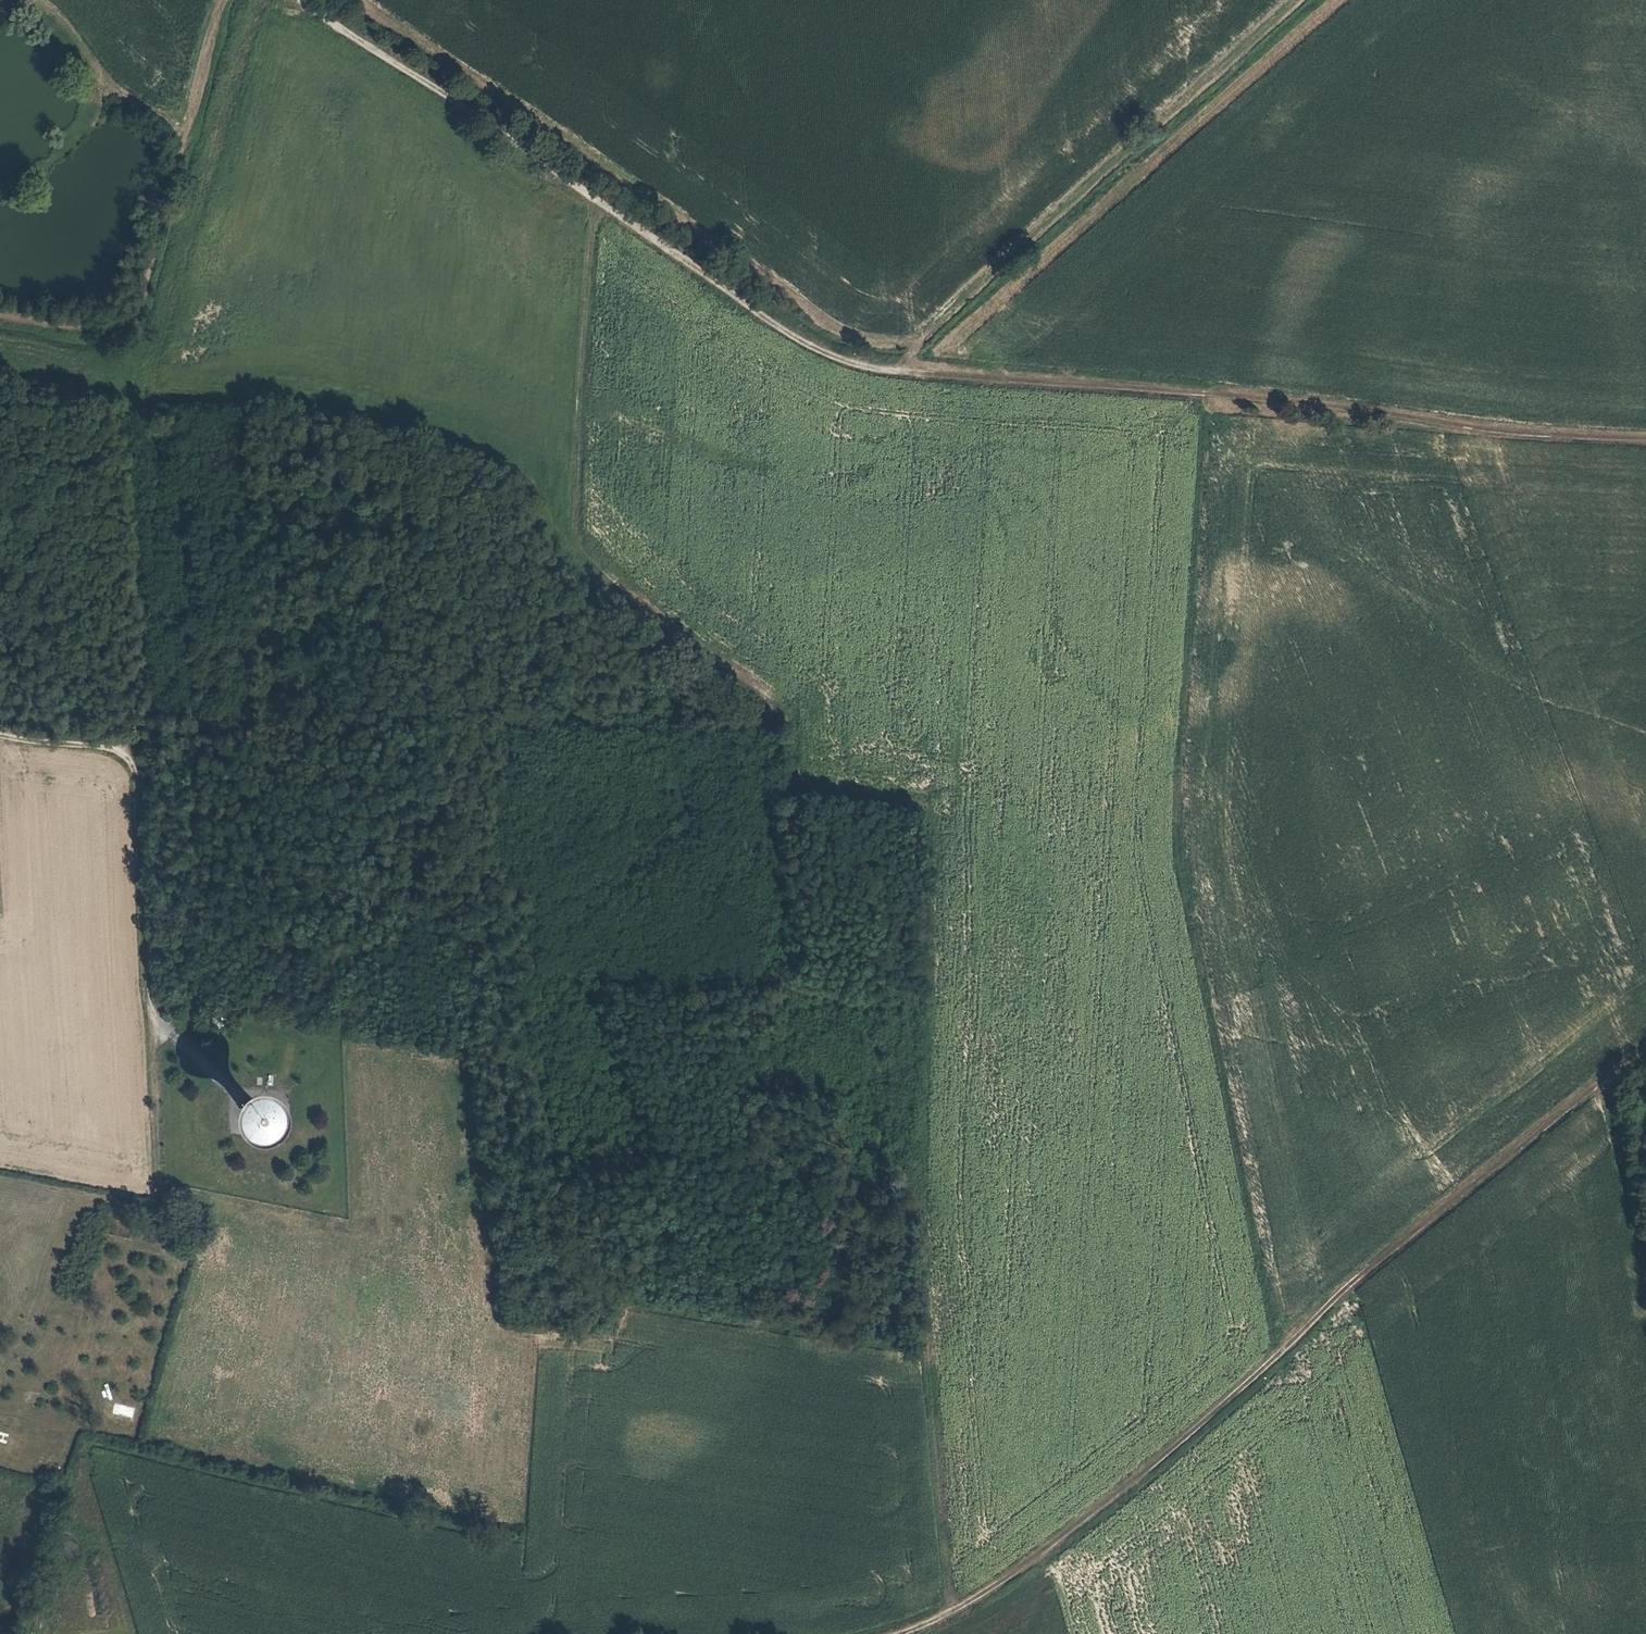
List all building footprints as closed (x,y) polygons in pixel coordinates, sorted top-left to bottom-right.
[(248,1128),(257,1130),(265,1129),(273,1126),(279,1120),(282,1115),(283,1110),(284,1105),(284,1099),(282,1094),(280,1090),(277,1086),(272,1082),(269,1081),(268,1080),(261,1078),(253,1079),(248,1080),(243,1083),(239,1086),(237,1089),(235,1092),(233,1097),(232,1102),(232,1109),(233,1113),(235,1117),(241,1124),(248,1128)]
